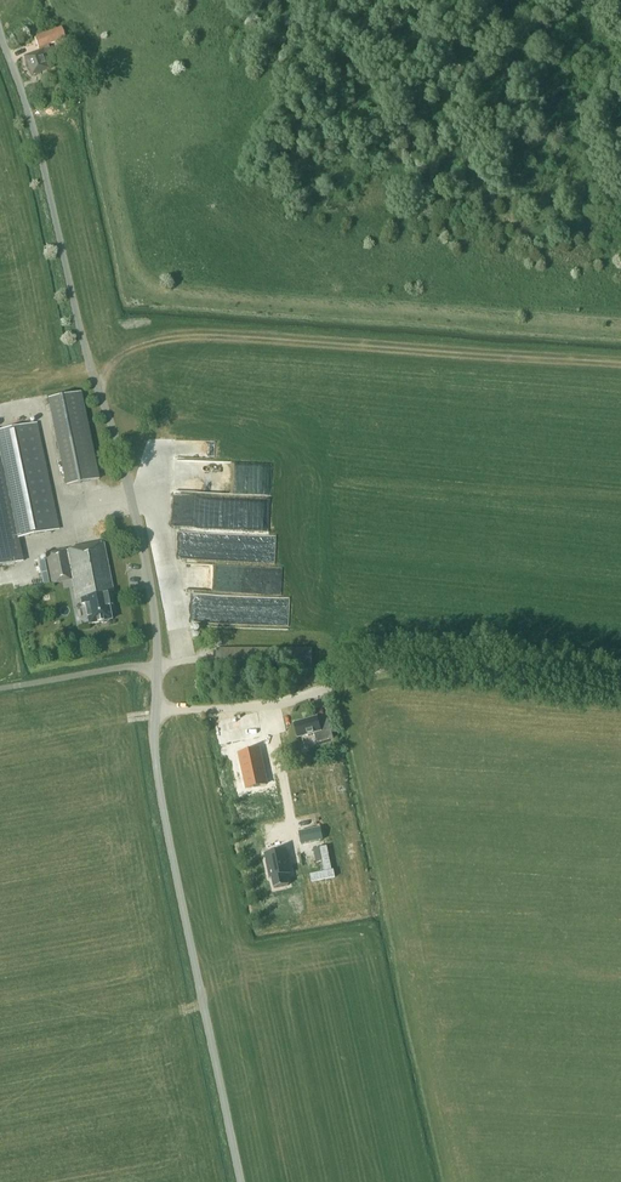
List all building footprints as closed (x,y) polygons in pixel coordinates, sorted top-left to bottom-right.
[(50,31),(51,34),(52,34),(55,43),(55,44),(64,41),(59,28),(50,31)] [(52,34),(51,34),(36,39),(39,48),(40,51),(25,56),(30,75),(49,69),(46,61),(53,59),(49,45),(55,43),(52,34)] [(47,399),(66,486),(100,479),(81,392),(47,399)] [(18,538),(58,529),(36,422),(0,430),(0,567),(23,562),(18,538)] [(231,533),(231,560),(276,561),(276,534),(231,533)] [(109,592),(113,591),(103,542),(47,554),(53,583),(72,579),(76,599),(81,598),(82,605),(85,605),(89,625),(111,620),(109,606),(111,605),(109,592)] [(252,593),(252,625),(290,626),(291,596),(282,596),(283,565),(224,564),(223,592),(252,593)] [(250,713),(253,726),(260,725),(257,712),(250,713)] [(294,724),(298,738),(314,734),(317,742),(334,738),(329,722),(320,725),(318,718),(294,724)] [(248,788),(267,784),(259,749),(240,753),(248,788)] [(323,840),(320,828),(299,832),(301,844),(323,840)] [(287,851),(265,855),(270,879),(272,879),(274,890),(288,887),(286,876),(291,875),(287,851)]
